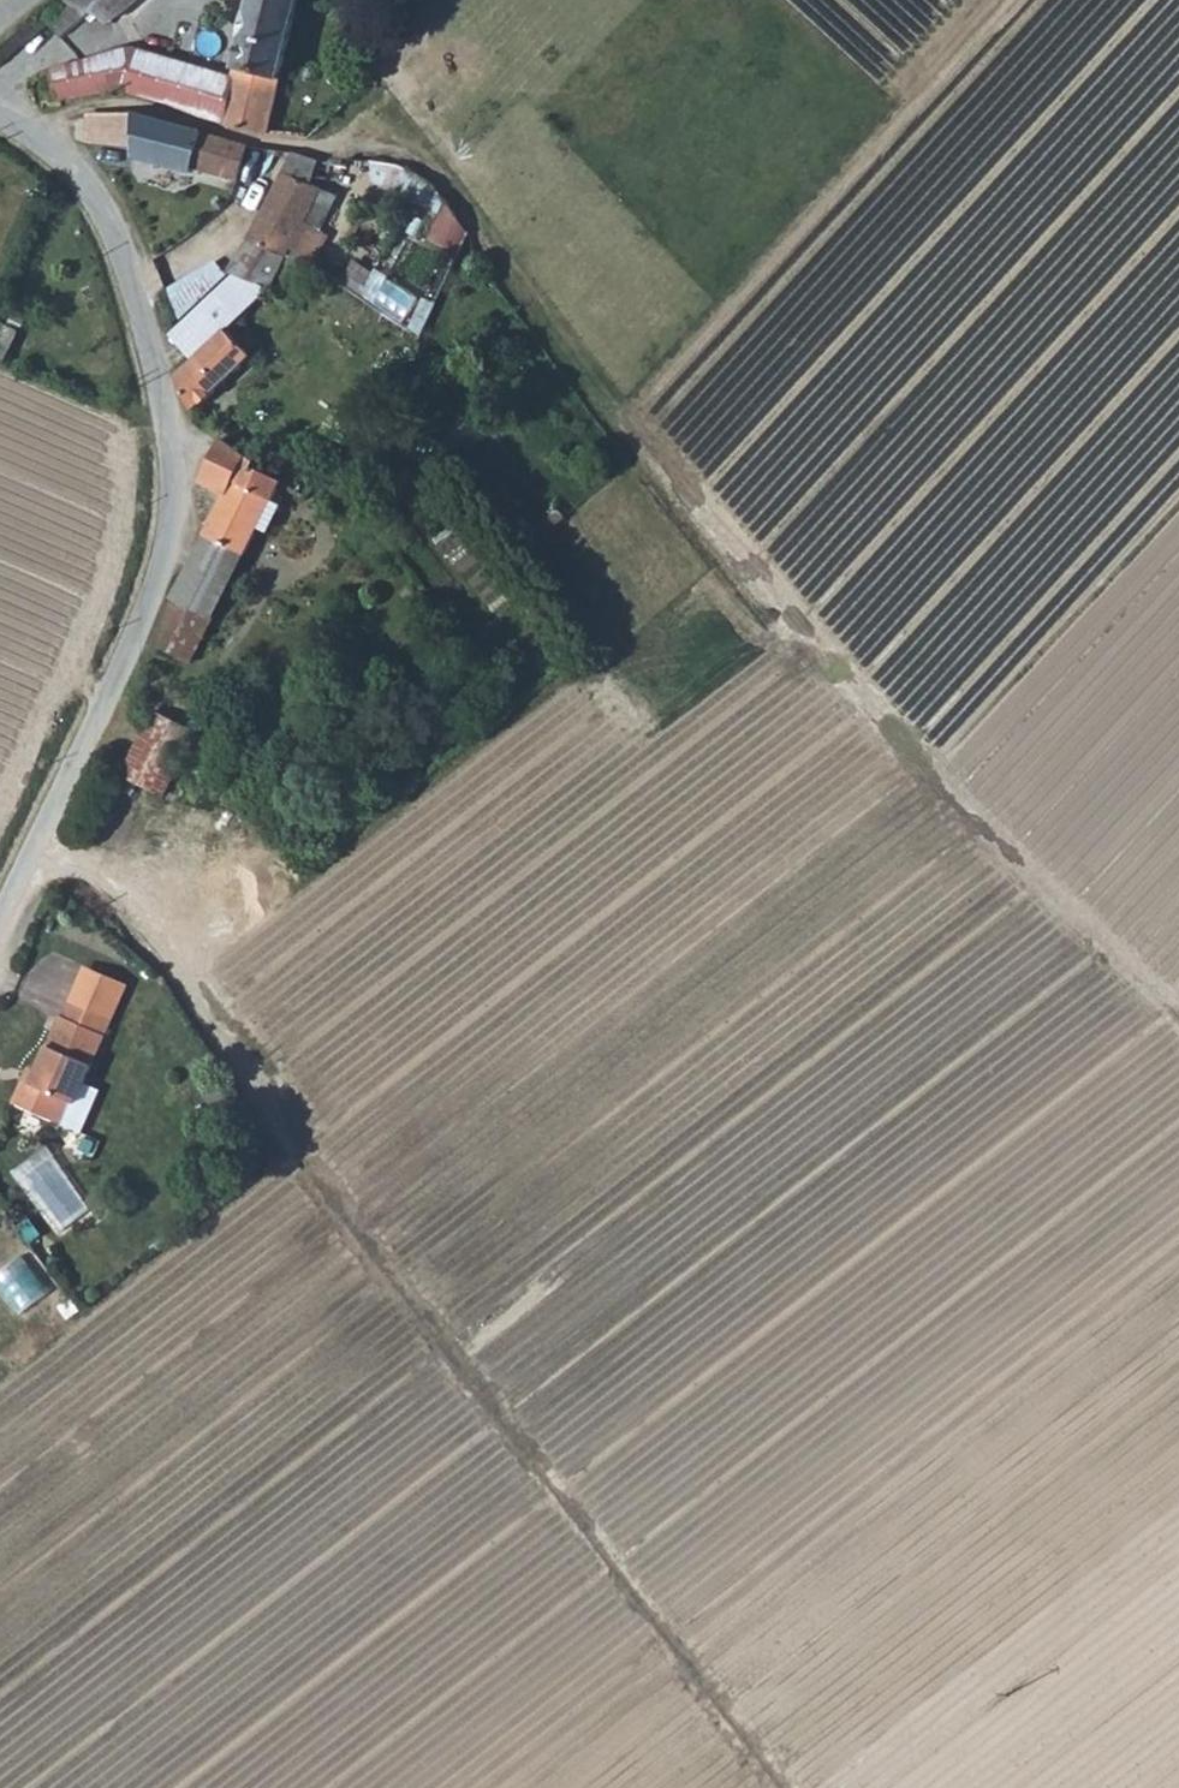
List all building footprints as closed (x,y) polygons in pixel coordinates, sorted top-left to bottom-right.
[(48,25),(65,41),(94,17),(109,27),(111,26),(130,12),(145,0),(74,0),(48,25)] [(58,104),(121,95),(225,122),(225,126),(267,136),(300,0),(254,0),(235,79),(131,51),(52,73),(58,104)] [(136,115),(90,117),(89,145),(135,147),(135,159),(193,174),(194,170),(238,184),(249,148),(136,115)] [(329,182),(334,163),(319,161),(294,155),(251,239),(226,272),(229,275),(253,298),(275,274),(276,273),(284,263),(291,251),(312,263),(315,265),(330,236),(305,223),(321,191),(310,186),(314,179),(329,182)] [(293,289),(312,263),(291,251),(284,263),(276,273),(275,274),(293,289)] [(195,361),(178,380),(178,385),(181,387),(195,413),(259,341),(235,319),(253,298),(229,275),(171,337),(172,339),(195,361)] [(394,279),(380,303),(411,321),(425,298),(394,279)] [(203,483),(228,497),(208,536),(247,555),(281,483),(225,443),(203,483)] [(194,662),(247,555),(208,536),(174,599),(160,649),(194,662)] [(153,713),(123,777),(165,798),(192,742),(196,732),(153,713)] [(75,1001),(116,1019),(130,986),(90,968),(75,1001)] [(87,1083),(116,1019),(75,1001),(68,1017),(65,1016),(35,1083),(27,1080),(18,1103),(84,1132),(102,1091),(87,1083)] [(56,1290),(28,1255),(0,1277),(0,1279),(26,1313),(56,1290)]
